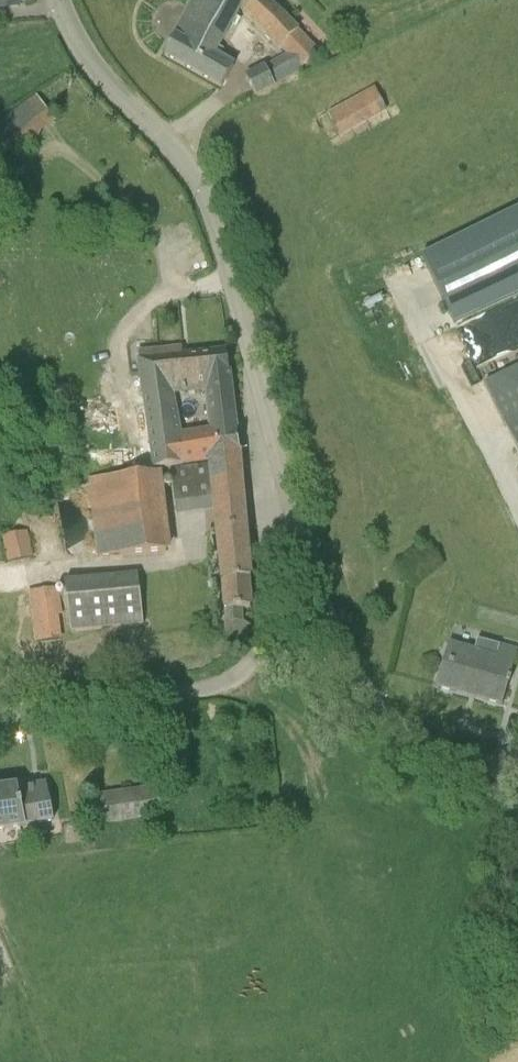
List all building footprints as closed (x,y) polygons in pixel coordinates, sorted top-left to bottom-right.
[(265,67),(273,84),(301,69),(319,50),(283,13),(268,0),(195,0),(165,55),(222,87),(234,66),(224,61),(229,53),(217,46),(239,7),(267,30),(281,46),(289,54),(265,67)] [(246,77),(255,93),(258,92),(273,84),(265,67),(246,77)] [(375,88),(329,113),(340,135),(386,110),(375,88)] [(0,123),(0,158),(54,120),(37,97),(0,123)] [(455,323),(517,292),(517,209),(422,256),(455,323)] [(183,463),(184,463),(183,462),(211,457),(240,452),(227,350),(183,355),(182,348),(139,352),(145,393),(156,467),(183,463)] [(504,424),(517,452),(517,370),(486,386),(504,424)] [(226,638),(237,644),(249,625),(241,620),(240,609),(251,607),(248,579),(251,578),(241,459),(240,452),(211,457),(212,463),(171,468),(176,515),(216,511),(227,624),(226,638)] [(90,477),(91,482),(98,557),(166,552),(158,472),(90,477)] [(26,531),(5,535),(10,561),(32,557),(26,531)] [(65,582),(69,610),(71,632),(144,623),(138,573),(65,582)] [(30,590),(37,643),(59,639),(52,587),(30,590)] [(499,644),(496,655),(463,646),(458,662),(444,658),(436,686),(455,691),(457,685),(485,693),(483,699),(503,704),(509,683),(510,683),(511,681),(512,677),(510,677),(512,670),(517,650),(517,649),(499,644)] [(26,825),(53,820),(46,783),(29,786),(18,788),(18,787),(0,790),(0,829),(26,825)] [(92,824),(157,814),(153,786),(88,797),(92,824)]
